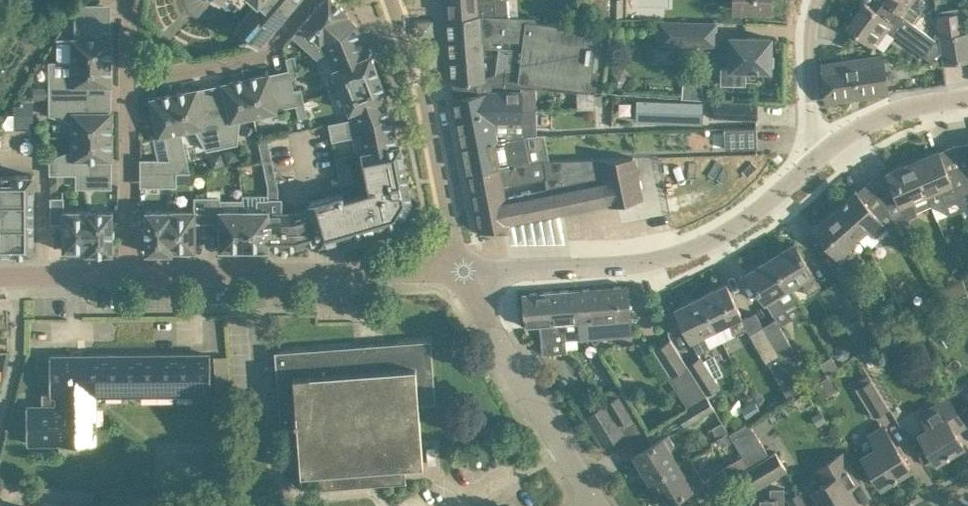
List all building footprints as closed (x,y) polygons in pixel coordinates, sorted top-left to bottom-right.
[(236,25),(258,44),(296,0),(257,0),(236,25)] [(301,24),(324,44),(326,49),(361,35),(356,22),(345,13),(347,11),(335,0),(323,0),(301,24)] [(447,16),(476,13),(478,13),(509,14),(508,0),(446,0),(447,16)] [(568,10),(581,12),(583,0),(570,0),(568,10)] [(612,0),(612,14),(623,14),(623,1),(612,0)] [(733,8),(771,9),(771,0),(733,0),(733,8)] [(931,60),(941,47),(940,41),(940,44),(934,40),(935,38),(912,21),(901,13),(883,0),(876,10),(864,1),(847,24),(864,37),(874,44),(887,27),(931,60)] [(901,13),(912,21),(919,12),(909,4),(911,0),(883,0),(901,13)] [(72,36),(72,60),(111,60),(111,36),(106,36),(106,15),(89,15),(89,2),(78,2),(79,16),(75,16),(75,36),(72,36)] [(936,15),(938,32),(959,31),(957,12),(936,15)] [(447,16),(452,81),(481,79),(482,85),(492,84),(492,83),(521,85),(521,86),(534,87),(534,86),(550,88),(551,83),(601,89),(609,28),(608,28),(608,21),(602,20),(601,28),(536,20),(536,16),(509,15),(509,14),(476,13),(447,16)] [(660,42),(696,43),(696,23),(660,22),(660,42)] [(941,47),(944,62),(967,58),(967,34),(967,31),(959,32),(959,31),(938,32),(940,41),(941,47)] [(361,35),(326,49),(341,88),(379,73),(371,51),(368,52),(361,35)] [(745,68),(750,68),(770,68),(770,36),(745,36),(730,36),(730,66),(721,66),(721,83),(745,83),(745,68)] [(291,77),(298,71),(294,54),(286,55),(290,72),(291,77)] [(886,91),(884,71),(882,56),(843,62),(822,64),(827,99),(886,91)] [(52,61),(52,98),(89,97),(89,84),(111,84),(111,60),(72,60),(49,60),(49,61),(52,61)] [(246,77),(254,115),(277,110),(276,107),(296,103),(296,102),(293,88),(291,77),(290,72),(270,77),(269,72),(246,77)] [(370,120),(370,119),(366,110),(386,102),(386,103),(387,102),(385,96),(388,95),(379,73),(341,88),(353,117),(353,118),(356,117),(358,123),(370,120)] [(214,106),(222,145),(237,142),(240,118),(254,115),(246,77),(222,82),(227,103),(214,106)] [(683,83),(682,95),(701,97),(702,84),(683,83)] [(482,90),(453,96),(457,115),(490,110),(489,106),(505,106),(505,104),(521,104),(521,89),(491,90),(492,84),(482,85),(482,90)] [(48,85),(34,86),(34,96),(48,96),(48,85)] [(293,88),(296,102),(304,100),(301,86),(293,88)] [(173,92),(181,130),(195,127),(207,148),(222,145),(214,106),(201,109),(197,87),(173,92)] [(595,91),(577,90),(577,107),(595,107),(595,91)] [(163,157),(163,170),(176,170),(189,170),(181,130),(173,92),(150,97),(158,135),(165,134),(169,157),(163,157)] [(72,120),(72,134),(111,134),(111,110),(89,110),(89,97),(52,98),(52,113),(49,113),(72,120)] [(637,98),(636,120),(703,122),(704,100),(637,98)] [(757,119),(758,101),(714,98),(713,116),(757,119)] [(33,125),(33,99),(23,99),(23,104),(14,104),(14,126),(33,125)] [(307,114),(304,100),(296,102),(296,103),(299,115),(307,114)] [(490,110),(457,115),(463,144),(497,138),(495,133),(523,132),(521,104),(505,104),(505,106),(489,106),(490,110)] [(360,133),(362,151),(398,144),(391,111),(390,111),(391,114),(370,119),(370,120),(358,123),(356,117),(353,118),(353,117),(329,122),(332,139),(360,133)] [(756,126),(725,127),(725,146),(756,146),(756,126)] [(497,138),(463,144),(469,174),(500,168),(499,166),(529,161),(523,132),(495,133),(497,138)] [(50,172),(76,172),(89,172),(89,158),(111,158),(111,134),(72,134),(73,148),(50,156),(50,172)] [(269,184),(269,197),(278,197),(278,187),(267,135),(259,137),(269,184)] [(310,206),(294,210),(303,243),(319,237),(320,241),(344,234),(341,226),(350,223),(353,231),(365,228),(363,219),(372,217),(374,225),(399,218),(411,198),(400,143),(398,144),(362,151),(369,186),(375,186),(376,193),(346,202),(343,191),(309,201),(310,206)] [(230,148),(222,151),(226,163),(239,159),(236,151),(230,148)] [(938,149),(912,160),(925,189),(938,183),(946,200),(967,191),(960,166),(948,171),(938,149)] [(220,151),(208,156),(212,168),(225,164),(220,151)] [(335,156),(337,165),(349,163),(347,153),(335,156)] [(469,174),(480,228),(642,196),(634,155),(543,159),(499,166),(500,168),(469,174)] [(882,200),(896,222),(917,213),(916,210),(931,204),(912,160),(886,171),(896,194),(882,200)] [(353,180),(349,163),(337,165),(341,182),(353,180)] [(967,191),(967,165),(960,166),(967,191)] [(176,184),(176,170),(163,170),(163,184),(176,184)] [(89,186),(89,172),(76,172),(76,186),(89,186)] [(33,212),(33,173),(11,173),(11,183),(2,183),(2,173),(0,173),(0,251),(2,251),(2,241),(12,241),(12,251),(33,251),(33,212)] [(835,209),(857,235),(868,247),(879,238),(875,233),(885,225),(889,229),(897,223),(896,222),(882,200),(871,207),(856,190),(835,209)] [(170,208),(171,250),(172,250),(171,248),(195,248),(195,220),(207,220),(207,195),(194,195),(195,208),(170,208)] [(220,248),(244,248),(244,208),(243,208),(243,199),(220,199),(220,195),(207,195),(207,220),(220,220),(220,248)] [(87,250),(88,250),(88,209),(64,209),(64,196),(51,196),(51,221),(63,221),(63,248),(87,248),(87,250)] [(244,208),(244,248),(269,247),(269,245),(270,245),(270,244),(269,244),(269,222),(281,222),(282,211),(282,197),(278,197),(269,197),(257,198),(257,208),(244,208)] [(88,209),(88,250),(112,250),(112,208),(88,209)] [(146,250),(171,250),(170,208),(146,208),(146,250)] [(847,244),(857,235),(835,209),(814,227),(833,249),(825,256),(841,279),(852,270),(844,260),(854,251),(847,244)] [(294,210),(282,211),(281,222),(281,245),(303,243),(294,210)] [(788,285),(789,285),(800,278),(808,292),(820,284),(805,259),(805,258),(794,241),(770,256),(788,285)] [(788,285),(770,256),(747,271),(775,317),(799,302),(789,285),(788,285)] [(962,276),(936,292),(942,303),(967,289),(962,276)] [(836,315),(852,305),(835,280),(820,289),(836,315)] [(700,294),(716,325),(728,319),(735,334),(747,328),(740,314),(741,313),(735,300),(726,282),(700,294)] [(628,283),(575,288),(579,337),(591,337),(589,318),(630,316),(628,283)] [(564,329),(565,338),(579,337),(575,288),(549,290),(552,330),(564,329)] [(566,350),(565,338),(564,329),(552,330),(549,290),(522,292),(524,317),(523,318),(523,320),(524,320),(525,324),(540,323),(542,352),(566,350)] [(907,323),(942,303),(936,292),(901,312),(907,323)] [(703,331),(716,325),(700,294),(676,307),(684,325),(690,338),(691,337),(698,352),(710,346),(703,331)] [(775,317),(762,325),(780,353),(789,370),(800,363),(797,359),(799,358),(775,317)] [(766,361),(780,353),(762,325),(749,332),(766,361)] [(431,337),(274,350),(280,423),(297,421),(301,472),(319,470),(321,487),(406,480),(405,464),(423,462),(418,402),(436,401),(431,337)] [(669,375),(687,405),(706,394),(705,392),(687,364),(671,338),(654,348),(670,374),(669,375)] [(835,345),(833,351),(836,357),(842,359),(848,356),(850,350),(847,344),(841,342),(835,345)] [(50,355),(50,392),(43,392),(43,404),(28,404),(28,443),(94,442),(94,392),(211,391),(211,353),(50,355)] [(687,364),(705,392),(718,384),(700,356),(687,364)] [(827,375),(813,383),(821,397),(835,389),(827,375)] [(874,416),(889,407),(871,378),(856,387),(874,416)] [(617,422),(618,422),(635,412),(623,392),(606,403),(617,422)] [(714,406),(706,394),(687,405),(688,407),(679,413),(685,424),(714,406)] [(918,432),(925,443),(936,460),(963,443),(954,430),(965,423),(947,396),(920,413),(928,426),(918,432)] [(755,400),(741,408),(749,420),(762,412),(755,400)] [(624,431),(618,422),(617,422),(606,403),(586,415),(603,444),(624,431)] [(199,405),(199,420),(210,420),(209,404),(199,405)] [(819,409),(811,414),(817,424),(825,419),(819,409)] [(712,427),(717,437),(728,431),(722,421),(712,427)] [(910,467),(899,450),(883,424),(868,433),(876,446),(862,454),(881,485),(910,467)] [(728,431),(717,437),(720,442),(727,444),(733,440),(728,431)] [(635,453),(650,478),(677,461),(669,448),(675,444),(669,433),(662,437),(662,436),(635,453)] [(762,442),(742,453),(743,455),(750,466),(769,454),(762,442)] [(769,454),(750,466),(746,468),(757,485),(786,467),(775,450),(769,454)] [(823,505),(861,505),(849,486),(859,480),(842,452),(816,468),(824,481),(812,489),(823,505)] [(689,454),(677,461),(650,478),(665,503),(704,479),(689,454)] [(721,483),(746,468),(750,466),(743,455),(714,472),(721,483)] [(77,482),(91,482),(90,468),(77,468),(77,482)] [(42,494),(67,497),(68,487),(44,484),(42,494)] [(68,487),(67,497),(92,500),(93,490),(68,487)] [(784,487),(770,487),(770,496),(748,496),(748,499),(730,499),(730,505),(784,505),(784,487)]
